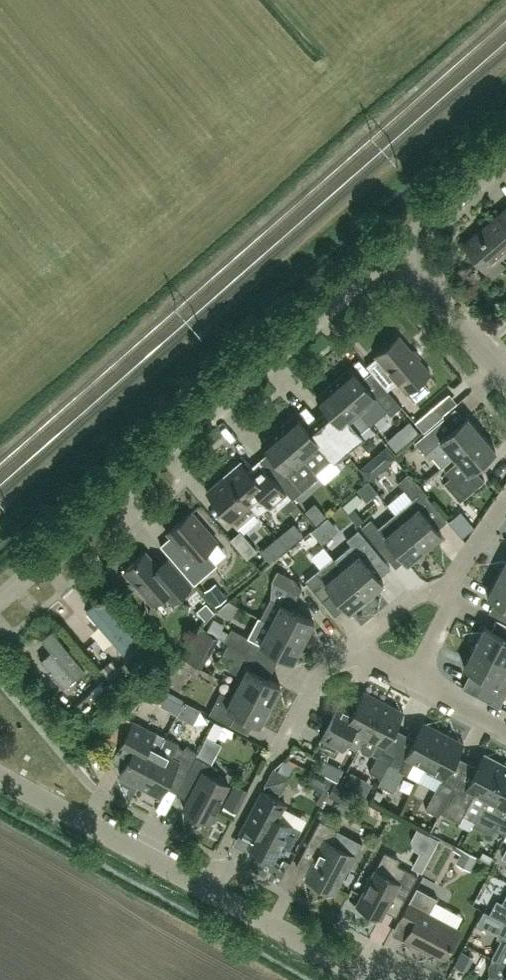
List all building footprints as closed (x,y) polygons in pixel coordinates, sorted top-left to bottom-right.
[(465,244),(494,279),(505,268),(505,267),(500,259),(505,254),(505,209),(465,244)] [(367,364),(384,385),(387,389),(397,381),(407,392),(430,372),(399,335),(375,356),(376,357),(367,364)] [(351,367),(333,382),(368,422),(378,414),(379,416),(386,410),(391,415),(401,406),(387,389),(384,385),(374,393),(361,379),(351,367)] [(316,396),(329,410),(317,420),(347,454),(364,438),(360,433),(360,432),(358,430),(368,422),(333,382),(316,396)] [(424,430),(443,415),(435,405),(416,421),(424,430)] [(337,463),(347,454),(317,420),(308,428),(296,414),(278,429),(315,472),(316,471),(332,457),(337,463)] [(415,441),(424,452),(430,458),(433,455),(442,466),(454,455),(453,454),(480,432),(466,416),(445,434),(436,423),(415,441)] [(316,471),(315,472),(278,429),(262,443),(284,469),(273,479),(289,498),(292,501),(303,490),(301,488),(318,473),(316,471)] [(453,454),(454,455),(457,459),(444,469),(450,475),(444,481),(460,500),(484,479),(474,468),(495,449),(480,432),(453,454)] [(224,476),(248,505),(249,504),(250,505),(261,495),(275,511),(289,498),(273,479),(266,470),(256,478),(241,461),(224,476)] [(399,482),(413,499),(396,513),(425,548),(442,533),(420,507),(426,502),(423,499),(427,495),(409,473),(399,482)] [(256,512),(250,505),(249,504),(248,505),(224,476),(207,491),(227,514),(226,515),(237,527),(256,512)] [(218,564),(206,550),(217,541),(192,511),(168,532),(186,552),(175,561),(195,584),(218,564)] [(425,548),(396,513),(379,527),(371,518),(362,526),(380,548),(389,540),(408,562),(425,548)] [(466,515),(456,523),(465,534),(475,526),(466,515)] [(343,568),(367,597),(384,582),(368,563),(380,553),(359,529),(347,539),(352,545),(344,551),(351,561),(343,568)] [(248,558),(258,550),(241,530),(231,539),(248,558)] [(324,542),(311,552),(319,562),(332,552),(324,542)] [(124,570),(153,604),(165,593),(173,602),(192,586),(168,558),(159,566),(146,551),(124,570)] [(334,557),(324,565),(306,580),(323,600),(333,591),(350,611),(367,597),(343,568),(334,557)] [(288,590),(281,604),(271,599),(261,618),(304,641),(315,621),(292,609),(303,589),(294,579),(278,570),(273,581),(288,590)] [(499,575),(488,596),(505,605),(505,579),(499,575)] [(100,608),(91,616),(116,644),(124,637),(100,608)] [(229,642),(247,651),(253,639),(294,661),(304,641),(261,618),(260,618),(250,637),(232,628),(226,640),(229,642)] [(505,662),(505,637),(486,626),(475,646),(505,662)] [(67,688),(84,673),(48,632),(37,642),(47,653),(41,658),(67,688)] [(245,665),(251,653),(247,651),(229,642),(223,654),(234,660),(229,669),(243,676),(238,687),(271,705),(281,685),(245,665)] [(475,646),(465,666),(485,677),(480,687),(503,700),(505,694),(505,662),(475,646)] [(126,676),(142,662),(135,653),(118,667),(126,676)] [(271,705),(238,687),(232,698),(221,692),(210,713),(231,724),(238,713),(260,724),(271,705)] [(348,741),(349,745),(355,748),(360,747),(366,736),(384,701),(364,690),(354,711),(337,702),(319,737),(326,740),(322,746),(335,753),(338,746),(344,749),(348,741)] [(92,692),(77,705),(84,714),(100,701),(92,692)] [(404,711),(384,701),(366,736),(360,747),(361,747),(362,751),(368,755),(372,753),(378,756),(370,771),(382,778),(394,756),(383,751),(404,711)] [(198,750),(210,755),(225,721),(213,716),(198,750)] [(141,785),(159,750),(166,736),(135,720),(119,749),(125,752),(128,760),(121,774),(141,785)] [(426,768),(445,732),(425,722),(407,756),(396,751),(394,756),(382,778),(379,784),(394,792),(404,772),(409,774),(415,762),(426,768)] [(465,743),(445,732),(426,768),(446,778),(465,743)] [(197,755),(198,752),(187,746),(185,749),(179,746),(180,744),(166,736),(159,750),(141,785),(161,796),(174,770),(186,776),(197,755)] [(454,787),(441,812),(461,822),(464,815),(474,820),(478,814),(505,764),(485,753),(465,792),(454,787)] [(197,755),(186,776),(198,783),(184,808),(210,821),(229,784),(214,776),(219,767),(197,755)] [(505,764),(478,814),(498,824),(496,829),(505,834),(505,764)] [(291,777),(275,769),(267,785),(283,792),(291,777)] [(220,810),(232,817),(248,787),(236,780),(220,810)] [(440,815),(441,812),(454,787),(441,780),(426,808),(440,815)] [(334,783),(328,795),(345,804),(352,792),(334,783)] [(300,829),(279,817),(286,803),(263,791),(245,824),(259,831),(250,847),(274,860),(282,844),(290,849),(300,829)] [(350,868),(357,855),(332,842),(338,829),(321,820),(308,845),(320,852),(307,877),(335,892),(348,867),(350,868)] [(400,859),(386,852),(358,905),(382,917),(395,892),(406,898),(418,875),(398,864),(400,859)] [(460,929),(456,927),(462,915),(447,907),(441,919),(430,913),(438,897),(418,887),(401,919),(413,925),(406,939),(419,946),(421,942),(446,956),(460,929)] [(497,916),(505,921),(505,900),(497,916)] [(483,920),(473,936),(487,944),(496,928),(483,920)] [(505,965),(505,926),(504,925),(499,936),(501,937),(491,957),(505,965)] [(491,957),(486,966),(487,973),(493,977),(491,979),(505,979),(505,965),(491,957)]
